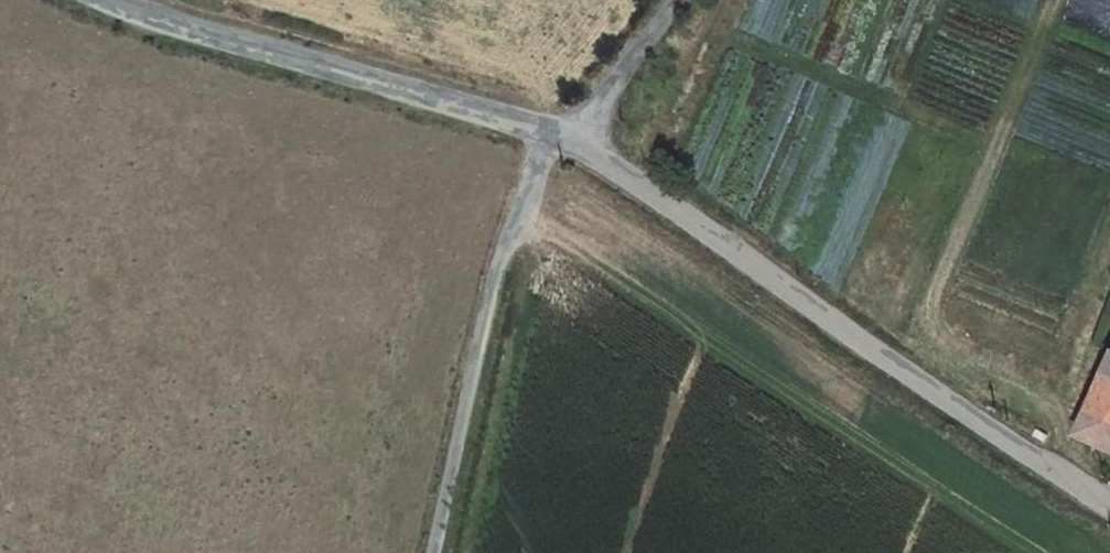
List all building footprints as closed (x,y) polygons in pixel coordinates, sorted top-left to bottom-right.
[(1072,444),(1109,462),(1109,361),(1072,444)]
